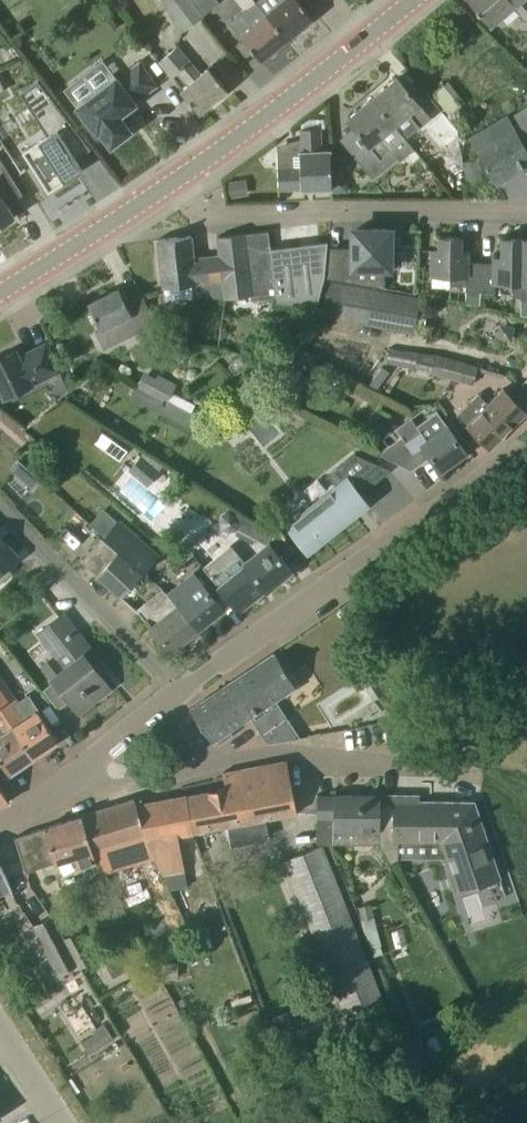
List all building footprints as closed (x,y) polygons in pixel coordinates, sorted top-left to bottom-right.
[(203,16),(191,0),(162,0),(185,31),(203,17),(203,16)] [(203,16),(220,2),(218,0),(191,0),(203,16)] [(261,60),(288,38),(257,0),(237,0),(245,9),(229,22),(261,60)] [(288,38),(313,17),(299,0),(257,0),(288,38)] [(488,23),(512,4),(526,21),(526,20),(526,0),(469,0),(488,23)] [(201,74),(191,61),(178,46),(159,61),(171,77),(178,71),(189,84),(181,90),(199,112),(227,89),(209,67),(201,74)] [(135,102),(158,85),(140,61),(117,78),(116,77),(77,106),(97,132),(99,130),(111,145),(131,130),(119,115),(136,103),(135,102)] [(411,114),(422,127),(434,117),(398,77),(371,98),(395,127),(411,114)] [(71,162),(92,148),(41,83),(23,94),(50,136),(25,153),(50,192),(78,173),(71,162)] [(450,114),(462,105),(444,83),(432,93),(450,114)] [(404,139),(395,127),(371,98),(347,119),(368,142),(354,154),(372,176),(397,156),(392,150),(404,139)] [(446,145),(458,135),(458,131),(444,113),(430,125),(446,145)] [(481,153),(496,181),(526,162),(526,114),(512,123),(507,115),(471,136),(481,153)] [(322,147),(321,127),(301,128),(302,150),(300,151),(300,166),(279,167),(279,189),(332,188),(329,147),(322,147)] [(483,181),(480,159),(464,161),(467,184),(483,181)] [(14,217),(6,205),(22,195),(5,169),(0,173),(0,226),(14,217)] [(338,177),(334,177),(334,191),(348,191),(348,183),(342,177),(341,177),(338,177)] [(230,197),(248,194),(246,179),(228,182),(230,197)] [(352,247),(328,247),(326,263),(325,271),(385,283),(384,250),(391,250),(392,229),(365,228),(364,230),(353,230),(353,235),(352,235),(352,247)] [(217,237),(219,254),(225,298),(276,296),(276,302),(317,307),(325,271),(326,263),(328,247),(328,241),(271,248),(269,231),(217,237)] [(200,296),(225,298),(219,254),(194,257),(192,235),(158,239),(163,287),(192,283),(193,294),(200,296)] [(481,291),(481,262),(468,262),(468,251),(461,251),(461,237),(441,237),(440,251),(433,250),(432,277),(450,277),(449,284),(466,284),(466,303),(480,306),(480,291),(481,291)] [(523,314),(523,238),(503,238),(503,257),(495,257),(495,263),(481,262),(481,291),(495,291),(495,285),(514,285),(513,296),(516,296),(514,313),(523,314)] [(421,297),(329,280),(322,318),(414,335),(421,297)] [(156,323),(153,315),(143,295),(127,303),(119,288),(88,303),(104,329),(96,333),(104,349),(156,323)] [(279,326),(292,323),(289,311),(277,314),(279,326)] [(57,374),(63,372),(48,343),(19,357),(15,351),(2,358),(0,354),(0,355),(0,387),(5,397),(57,374)] [(390,347),(387,362),(430,370),(430,372),(474,384),(478,366),(435,354),(390,347)] [(294,375),(305,360),(293,351),(282,366),(294,375)] [(177,383),(158,373),(154,380),(143,374),(135,388),(166,404),(177,383)] [(490,448),(526,412),(502,387),(467,423),(490,448)] [(166,404),(135,388),(130,396),(138,400),(161,412),(166,404)] [(411,469),(431,455),(441,470),(466,451),(438,410),(417,425),(378,453),(411,469)] [(103,433),(96,443),(120,460),(127,450),(103,433)] [(161,471),(159,470),(163,465),(144,452),(142,455),(129,470),(148,487),(161,471)] [(289,527),(307,550),(367,502),(361,494),(391,470),(391,469),(356,453),(355,453),(328,475),(338,488),(289,527)] [(10,469),(21,479),(30,469),(19,460),(10,469)] [(239,521),(238,528),(265,542),(267,545),(270,543),(272,530),(237,512),(235,515),(236,516),(239,521)] [(121,519),(104,539),(103,540),(142,575),(144,573),(160,554),(121,519)] [(0,537),(0,581),(9,572),(5,567),(18,555),(0,537)] [(122,598),(142,575),(103,540),(83,562),(122,598)] [(291,569),(270,543),(267,545),(247,563),(232,544),(204,567),(219,586),(221,585),(238,610),(266,588),(267,589),(291,569)] [(225,610),(202,584),(193,573),(188,576),(168,593),(165,596),(198,630),(225,610)] [(171,652),(198,630),(165,596),(168,593),(162,588),(136,608),(140,612),(171,652)] [(9,619),(3,605),(0,606),(0,622),(9,619)] [(46,627),(39,632),(53,650),(58,657),(64,652),(72,662),(66,667),(52,677),(79,712),(111,688),(94,666),(101,661),(64,613),(46,627)] [(191,708),(213,741),(297,685),(275,652),(191,708)] [(58,740),(38,711),(40,709),(30,694),(15,704),(12,699),(15,696),(6,681),(0,685),(0,706),(1,708),(3,707),(34,757),(58,740)] [(3,707),(1,708),(0,706),(0,758),(10,773),(34,757),(3,707)] [(300,734),(290,720),(264,738),(267,742),(269,742),(299,737),(300,736),(300,734)] [(299,812),(291,777),(287,760),(223,773),(226,788),(185,796),(194,834),(299,812)] [(0,787),(0,805),(10,801),(0,787)] [(336,839),(336,827),(382,827),(381,802),(381,795),(334,794),(334,813),(318,813),(318,839),(336,839)] [(398,860),(399,837),(439,839),(456,890),(500,877),(474,801),(413,801),(413,795),(395,795),(395,802),(381,802),(382,827),(382,840),(382,845),(391,861),(398,860)] [(137,805),(153,843),(194,834),(185,796),(137,805)] [(103,858),(104,859),(110,872),(156,857),(164,874),(167,874),(153,843),(137,805),(135,799),(97,811),(81,816),(103,858)] [(79,866),(103,858),(81,816),(15,837),(26,869),(50,862),(74,855),(79,866)] [(384,1010),(345,910),(320,846),(282,860),(345,1024),(384,1010)] [(374,916),(372,903),(359,907),(362,920),(372,947),(382,944),(374,916)] [(82,966),(66,937),(64,938),(52,916),(35,925),(48,949),(46,950),(60,974),(78,964),(80,968),(82,966)] [(66,937),(82,966),(95,960),(79,930),(66,937)] [(281,1034),(294,1028),(287,1011),(274,1017),(281,1034)] [(96,1034),(102,1047),(114,1039),(105,1023),(93,1031),(95,1033),(96,1034)]
